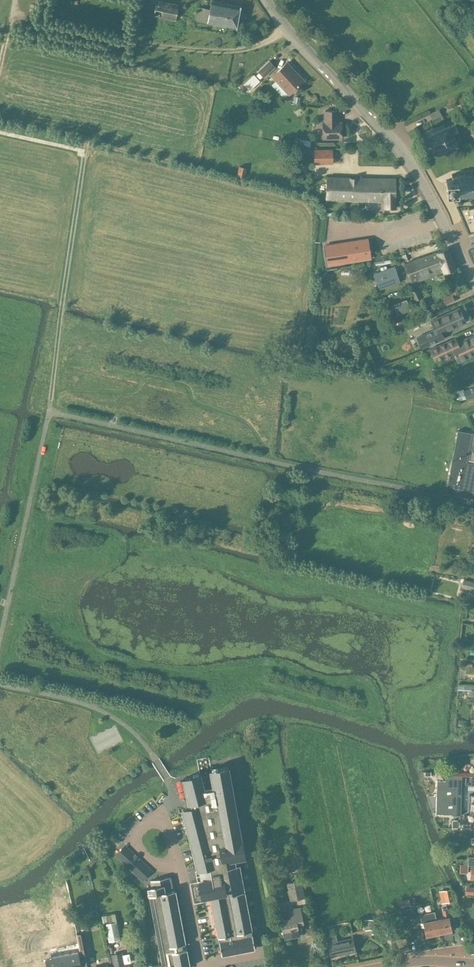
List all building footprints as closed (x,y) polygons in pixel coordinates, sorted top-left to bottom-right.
[(153,0),(148,0),(145,14),(153,16),(160,18),(170,19),(175,21),(176,19),(177,14),(178,5),(179,4),(157,0),(156,0),(156,1),(153,0)] [(207,22),(236,28),(240,6),(212,0),(207,22)] [(177,15),(176,19),(176,21),(182,22),(181,26),(190,28),(193,16),(184,14),(183,16),(177,15)] [(115,32),(124,34),(126,26),(117,24),(115,32)] [(264,78),(276,67),(269,60),(257,71),(264,78)] [(289,94),(304,80),(287,62),(272,76),(289,94)] [(255,85),(249,79),(243,84),(248,89),(249,90),(255,85)] [(432,119),(442,115),(439,109),(429,114),(432,119)] [(338,111),(324,111),(324,123),(322,123),(322,138),(341,138),(341,123),(338,123),(338,111)] [(455,124),(449,126),(430,134),(439,154),(458,146),(453,134),(459,132),(455,124)] [(313,150),(313,164),(332,164),(332,150),(313,150)] [(239,166),(237,176),(245,177),(247,168),(239,166)] [(446,183),(447,192),(453,191),(454,196),(473,194),(473,175),(452,176),(452,180),(446,180),(446,181),(446,183)] [(326,200),(361,201),(361,190),(369,190),(370,184),(362,184),(362,177),(327,176),(326,200)] [(361,190),(361,201),(384,201),(384,207),(395,208),(396,178),(362,177),(362,184),(370,184),(369,190),(361,190)] [(324,245),(327,265),(371,258),(368,239),(324,245)] [(412,283),(456,268),(448,248),(436,252),(405,263),(412,283)] [(361,266),(364,272),(371,268),(368,262),(361,266)] [(395,266),(381,271),(374,274),(379,290),(400,282),(395,266)] [(422,297),(418,289),(411,292),(415,301),(422,297)] [(445,304),(454,300),(452,294),(442,299),(445,304)] [(406,299),(394,304),(398,316),(411,310),(406,299)] [(417,337),(422,347),(422,348),(444,338),(442,332),(466,322),(459,307),(431,320),(435,329),(420,335),(417,337)] [(434,356),(436,362),(454,354),(457,361),(473,353),(473,335),(458,343),(455,337),(430,349),(434,356)] [(464,391),(466,398),(466,399),(473,396),(473,387),(464,391)] [(472,432),(458,430),(446,493),(473,499),(473,433),(472,432)] [(473,696),(473,685),(458,684),(458,692),(464,693),(465,691),(471,691),(471,696),(473,696)] [(192,806),(183,809),(193,848),(196,859),(198,868),(199,868),(202,880),(199,880),(199,882),(200,884),(201,888),(202,896),(211,895),(211,896),(211,897),(218,936),(219,936),(219,940),(222,954),(255,948),(252,933),(251,930),(252,930),(239,864),(235,865),(234,858),(244,856),(244,855),(240,855),(239,850),(243,849),(242,840),(238,841),(237,835),(240,835),(238,825),(235,826),(234,820),(237,820),(235,810),(232,811),(231,806),(234,805),(232,793),(232,791),(228,767),(218,769),(211,770),(212,773),(212,774),(200,776),(200,774),(184,778),(190,802),(191,802),(192,806)] [(438,781),(437,813),(461,814),(462,773),(447,772),(446,782),(438,781)] [(92,841),(85,844),(93,859),(99,856),(92,841)] [(116,855),(143,880),(152,871),(138,858),(139,857),(136,854),(135,855),(125,845),(119,851),(116,855)] [(190,966),(186,948),(183,949),(182,944),(185,943),(182,926),(179,926),(178,921),(181,920),(179,911),(176,912),(175,906),(178,905),(178,904),(175,905),(174,899),(177,899),(175,889),(171,890),(168,877),(151,880),(152,886),(147,887),(148,892),(149,895),(153,894),(166,962),(167,961),(168,965),(158,966),(188,966),(190,966)] [(301,879),(289,882),(293,900),(305,897),(301,879)] [(443,890),(446,902),(453,900),(450,888),(443,890)] [(411,898),(399,901),(400,907),(412,905),(411,898)] [(300,936),(297,924),(303,922),(300,907),(288,910),(290,918),(281,920),(285,939),(300,936)] [(416,907),(407,909),(409,920),(418,918),(416,907)] [(444,917),(436,919),(439,933),(452,931),(447,908),(442,910),(444,917)] [(439,933),(436,919),(435,911),(420,915),(422,923),(423,923),(426,936),(439,933)] [(369,919),(372,933),(380,931),(377,917),(369,919)] [(120,939),(117,921),(105,923),(109,941),(120,939)] [(85,932),(77,934),(81,953),(88,951),(85,932)] [(337,941),(336,934),(326,936),(330,956),(356,950),(353,938),(337,941)] [(78,953),(78,952),(52,957),(47,958),(45,958),(47,966),(81,966),(78,953)] [(129,965),(125,966),(122,952),(111,955),(114,966),(129,966),(129,965)]
